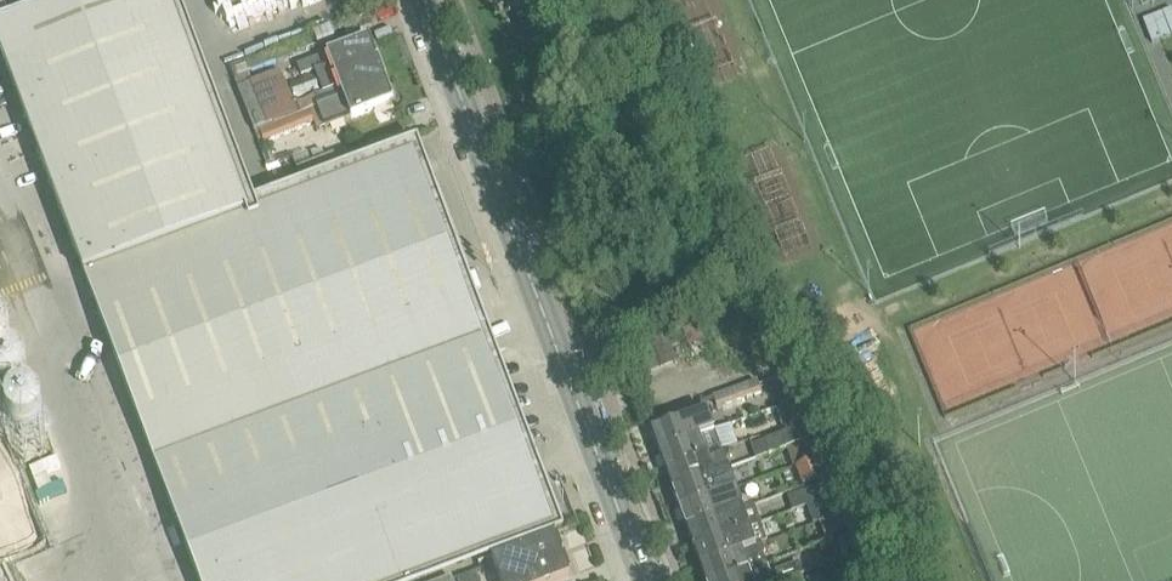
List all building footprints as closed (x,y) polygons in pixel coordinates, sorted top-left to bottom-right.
[(8,71),(199,580),(406,580),(553,526),(413,153),(249,214),(172,10),(8,71)] [(1143,23),(1152,46),(1159,42),(1171,37),(1171,11),(1143,23)] [(327,56),(282,74),(286,85),(303,78),(303,77),(314,73),(318,84),(378,61),(370,40),(327,56)] [(323,97),(304,104),(307,110),(310,109),(311,111),(386,82),(378,61),(318,84),(323,96),(323,97)] [(386,82),(311,111),(311,112),(319,108),(326,129),(353,119),(394,103),(386,82)] [(311,112),(261,132),(265,143),(315,123),(311,112)] [(346,149),(297,166),(301,178),(351,160),(346,149)] [(772,153),(745,164),(784,262),(811,252),(772,153)] [(796,402),(787,377),(776,381),(785,406),(796,402)] [(757,383),(701,403),(702,407),(715,403),(718,410),(761,394),(757,383)] [(708,412),(652,433),(659,453),(715,432),(708,412)] [(803,423),(788,428),(789,432),(794,447),(809,442),(803,423)] [(715,432),(659,453),(666,472),(722,452),(715,432)] [(767,441),(751,446),(757,461),(772,455),(786,450),(794,447),(789,432),(767,441)] [(794,447),(786,450),(794,470),(798,469),(816,462),(809,442),(794,447)] [(722,452),(666,472),(673,492),(729,471),(722,452)] [(823,481),(817,462),(816,462),(798,469),(804,487),(823,481)] [(729,471),(673,492),(681,511),(737,491),(729,471)] [(788,498),(794,512),(807,507),(830,499),(825,485),(788,498)] [(736,491),(681,511),(688,530),(750,508),(747,499),(740,501),(736,491)] [(830,499),(807,507),(814,527),(820,525),(837,518),(830,499)] [(750,508),(688,530),(695,549),(736,534),(736,533),(760,524),(754,506),(750,508)] [(837,518),(820,525),(827,543),(844,537),(837,518)] [(736,534),(695,549),(702,569),(757,549),(763,547),(768,545),(760,524),(736,533),(736,534)] [(556,537),(556,536),(492,561),(499,580),(562,580),(571,577),(556,537)] [(766,556),(763,547),(757,549),(702,569),(707,580),(728,580),(764,568),(768,567),(765,557),(766,556)] [(777,573),(780,580),(787,580),(803,575),(798,564),(777,573)] [(728,580),(773,580),(768,567),(764,568),(728,580)]
